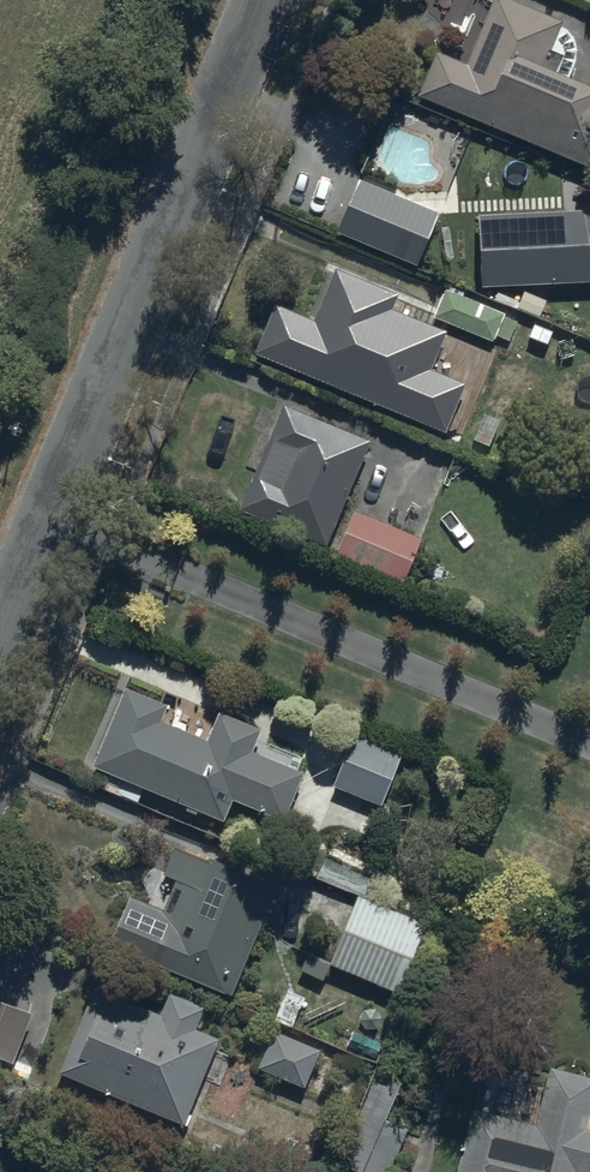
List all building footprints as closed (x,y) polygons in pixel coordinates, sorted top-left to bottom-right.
[(418,98),(589,169),(589,131),(584,129),(589,114),(589,89),(568,80),(574,68),(576,53),(571,39),(561,27),(563,23),(512,0),(496,0),(465,66),(438,54),(418,98)] [(337,232),(418,266),(440,214),(358,180),(337,232)] [(485,286),(589,282),(589,205),(584,210),(479,215),(485,286)] [(391,310),(397,294),(336,269),(315,321),(274,304),(254,352),(447,431),(466,384),(431,369),(446,333),(391,310)] [(445,288),(433,317),(495,342),(498,337),(509,342),(517,322),(505,317),(507,314),(445,288)] [(327,547),(370,443),(284,407),(240,511),(327,547)] [(473,440),(490,447),(502,420),(485,412),(473,440)] [(421,539),(353,512),(335,558),(402,585),(421,539)] [(124,687),(123,690),(90,766),(112,775),(106,789),(138,802),(144,788),(224,822),(233,800),(284,821),(303,774),(253,753),(262,732),(220,714),(207,744),(160,724),(168,705),(124,687)] [(402,756),(351,738),(334,786),(384,805),(402,756)] [(278,888),(175,847),(163,876),(180,882),(177,890),(182,892),(172,916),(129,899),(109,949),(234,999),(278,888)] [(429,926),(358,896),(331,963),(310,954),(302,971),(325,981),(331,967),(400,996),(429,926)] [(156,1013),(96,987),(58,1075),(181,1129),(220,1040),(195,1029),(204,1007),(166,991),(156,1013)] [(0,1004),(0,1059),(15,1064),(32,1015),(0,1004)] [(320,1051),(273,1031),(257,1069),(304,1090),(320,1051)] [(407,1130),(385,1120),(407,1070),(383,1059),(337,1164),(356,1171),(389,1171),(407,1130)] [(475,1110),(458,1171),(589,1171),(589,1124),(588,1124),(589,1116),(589,1078),(551,1067),(535,1126),(475,1110)]
